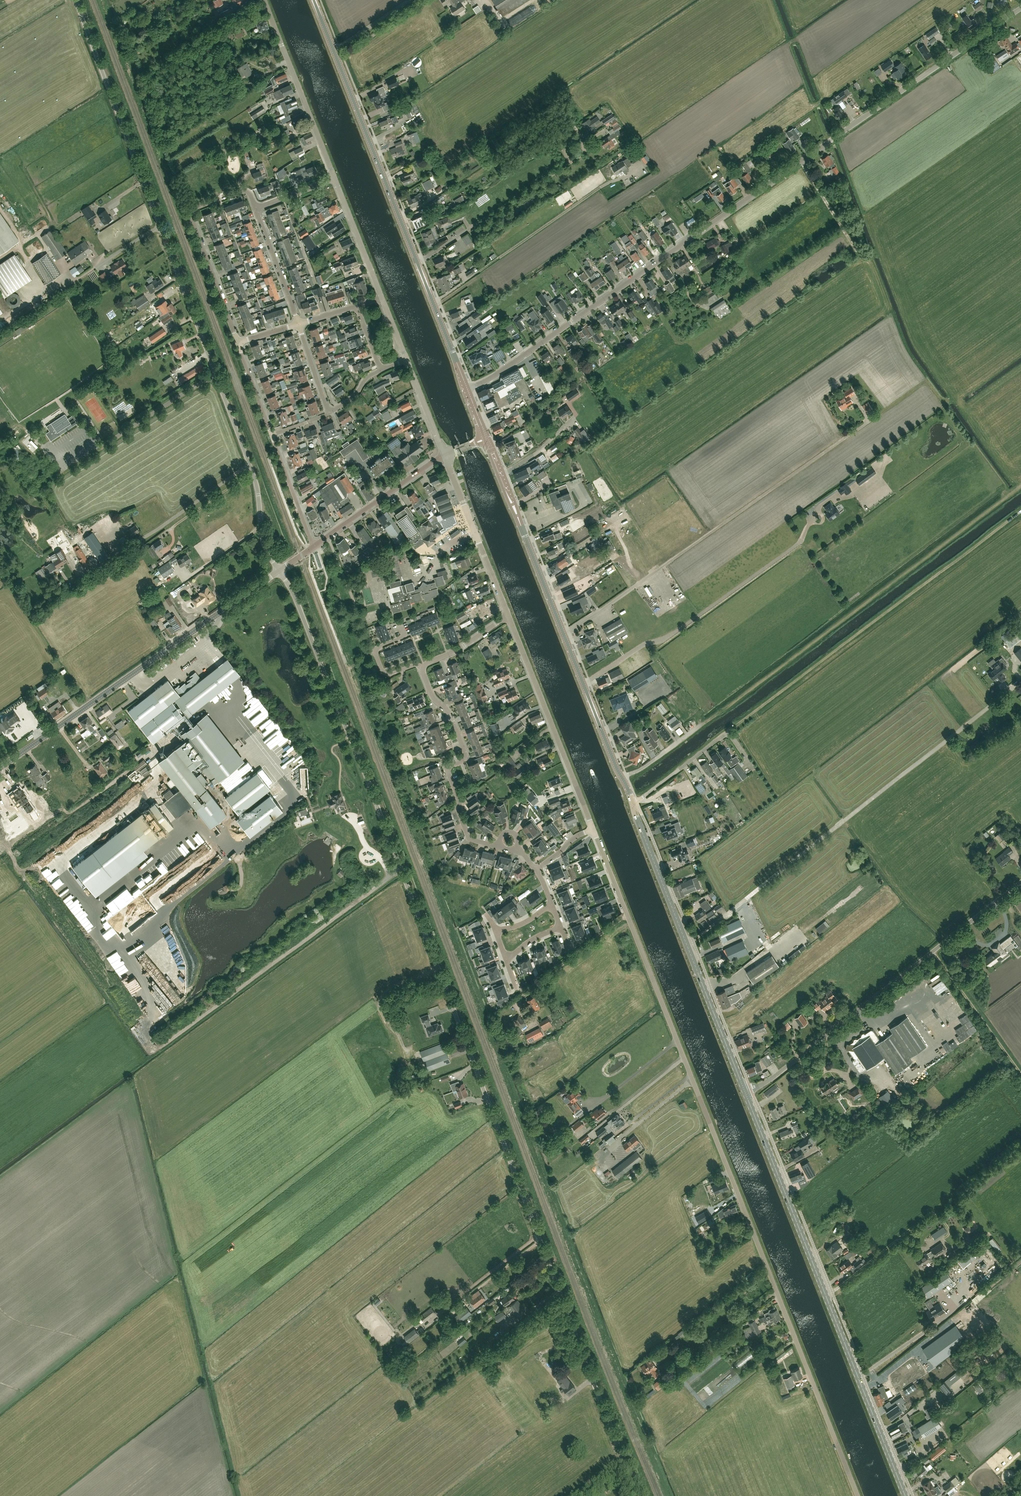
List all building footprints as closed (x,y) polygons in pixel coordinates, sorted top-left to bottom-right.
[(452,3),(454,6),(451,8),(455,15),(464,9),(461,3),(465,0),(457,0),(452,3)] [(528,0),(492,0),(502,16),(528,0)] [(976,11),(983,7),(979,2),(973,6),(976,11)] [(480,5),(475,8),(478,14),(484,10),(480,5)] [(223,17),(232,12),(229,8),(220,13),(223,17)] [(970,21),(966,15),(962,18),(966,24),(970,30),(977,25),(973,19),(970,21)] [(228,25),(234,20),(231,16),(226,21),(225,21),(224,22),(226,24),(228,25)] [(268,27),(266,22),(264,18),(250,24),(251,28),(257,25),(260,31),(262,30),(263,33),(268,31),(267,28),(268,27)] [(929,39),(939,33),(940,32),(936,27),(926,34),(929,39)] [(236,38),(244,36),(242,29),(234,31),(236,38)] [(1016,43),(1012,45),(1007,37),(1004,39),(1003,38),(998,41),(1002,46),(1004,45),(1007,49),(1010,54),(1019,48),(1016,43)] [(926,60),(932,56),(924,45),(918,49),(926,60)] [(1003,53),(1006,51),(1005,50),(996,56),(1000,62),(1006,58),(1003,53)] [(885,72),(894,65),(890,60),(881,67),(885,72)] [(995,60),(988,64),(993,72),(1000,68),(995,60)] [(252,74),(254,71),(251,70),(247,62),(237,69),(241,76),(244,74),(246,77),(252,74)] [(905,74),(903,71),(906,69),(901,62),(894,67),(896,70),(893,72),(897,78),(898,77),(899,79),(905,74)] [(288,79),(285,73),(275,77),(274,75),(270,79),(272,84),(271,85),(264,89),(267,95),(274,91),(272,87),(277,83),(288,79)] [(390,87),(399,83),(396,77),(387,81),(390,87)] [(277,99),(284,96),(284,95),(293,91),(290,84),(281,88),(281,89),(279,90),(274,92),(275,96),(277,99)] [(368,95),(371,101),(375,100),(376,102),(375,102),(377,108),(382,106),(383,108),(388,105),(387,102),(385,103),(383,99),(382,99),(381,97),(384,96),(384,94),(383,92),(385,90),(383,86),(377,89),(378,90),(368,95)] [(836,103),(834,104),(836,107),(834,109),(836,112),(834,113),(839,120),(845,116),(842,112),(844,111),(839,105),(843,102),(842,100),(851,93),(847,88),(833,98),(836,103)] [(299,106),(296,99),(286,103),(285,101),(280,103),(284,113),(299,106)] [(266,111),(263,106),(250,115),(253,119),(266,111)] [(281,120),(283,124),(286,123),(287,124),(290,123),(292,125),(294,130),(300,127),(298,123),(305,119),(302,113),(291,119),(289,115),(285,117),(281,120)] [(605,125),(606,124),(614,118),(612,114),(602,120),(605,125)] [(382,129),(390,125),(399,121),(396,115),(380,123),(382,129)] [(600,121),(597,117),(591,121),(589,118),(582,123),(588,132),(595,127),(594,126),(600,121)] [(607,145),(610,149),(615,146),(611,140),(620,133),(618,130),(621,128),(614,118),(606,124),(607,126),(611,123),(614,128),(612,128),(615,132),(608,136),(608,137),(601,142),(604,147),(607,145)] [(793,128),(789,131),(789,130),(786,133),(790,139),(793,138),(795,141),(800,137),(793,128)] [(303,145),(307,144),(306,142),(314,138),(311,132),(303,136),(304,137),(300,138),(303,145)] [(411,144),(417,142),(415,138),(417,137),(415,132),(408,135),(411,144)] [(791,143),(788,139),(783,143),(790,154),(795,150),(791,143)] [(397,157),(405,154),(402,145),(403,145),(402,141),(397,143),(398,146),(390,150),(393,156),(396,154),(397,157)] [(293,160),(300,157),(305,153),(302,147),(290,153),(293,160)] [(243,156),(249,154),(247,148),(241,150),(243,156)] [(644,157),(644,156),(641,159),(645,164),(648,162),(650,160),(646,155),(644,157)] [(828,155),(822,159),(825,163),(824,164),(826,167),(829,165),(830,168),(831,167),(834,165),(831,161),(828,156),(828,155)] [(614,171),(629,162),(626,158),(623,160),(624,161),(623,162),(622,161),(612,168),(614,171)] [(747,173),(748,173),(749,172),(747,170),(750,168),(750,167),(754,165),(750,160),(746,162),(745,161),(739,165),(744,172),(745,171),(747,173)] [(629,162),(614,171),(617,175),(623,171),(624,173),(629,170),(626,167),(627,166),(628,167),(631,165),(629,162)] [(265,172),(263,166),(256,168),(258,172),(253,174),(255,181),(263,178),(261,173),(265,172)] [(309,175),(317,172),(314,166),(306,169),(306,170),(303,171),(304,174),(308,172),(309,175)] [(831,169),(833,172),(831,174),(832,176),(835,175),(838,179),(841,177),(838,173),(839,172),(836,166),(835,167),(831,169)] [(297,180),(304,177),(301,168),(294,171),(297,180)] [(413,182),(411,177),(415,175),(412,168),(403,172),(405,175),(400,177),(402,181),(403,180),(404,184),(407,183),(408,184),(413,182)] [(753,180),(748,173),(747,173),(745,171),(744,172),(740,174),(747,184),(753,180)] [(731,195),(737,190),(734,187),(738,185),(733,178),(728,181),(726,182),(729,185),(725,188),(731,195)] [(423,184),(426,190),(434,186),(431,179),(423,184)] [(272,188),(271,185),(268,186),(268,185),(258,189),(261,196),(270,192),(269,189),(272,188)] [(722,192),(718,187),(711,192),(709,189),(706,191),(710,197),(713,195),(713,194),(714,194),(720,202),(725,198),(721,193),(722,192)] [(420,198),(423,197),(421,193),(418,194),(418,195),(408,199),(411,207),(418,204),(418,205),(422,203),(420,198)] [(322,206),(321,203),(328,200),(327,199),(326,198),(324,195),(316,199),(314,200),(317,208),(322,206)] [(464,200),(462,196),(454,201),(456,204),(464,200)] [(237,202),(240,211),(246,208),(243,200),(237,202)] [(234,213),(240,211),(237,202),(231,205),(234,213)] [(326,213),(338,206),(336,203),(325,208),(325,209),(315,214),(316,215),(310,218),(311,221),(317,218),(323,215),(326,213)] [(228,215),(234,213),(231,205),(225,207),(228,215)] [(86,215),(92,211),(88,206),(82,210),(86,215)] [(323,215),(317,218),(319,222),(325,219),(324,218),(332,215),(340,210),(338,206),(326,213),(323,215)] [(109,216),(105,210),(98,215),(104,224),(108,222),(110,223),(114,220),(111,216),(109,216)] [(270,219),(280,216),(278,210),(271,212),(271,213),(268,214),(269,216),(268,217),(269,217),(270,219)] [(92,211),(86,215),(89,220),(89,221),(91,224),(95,222),(93,218),(96,216),(94,213),(93,213),(92,211)] [(19,241),(0,212),(0,254),(19,241)] [(206,221),(214,218),(212,212),(204,215),(206,221)] [(425,220),(429,218),(427,213),(421,215),(412,219),(417,229),(427,224),(425,220)] [(666,222),(672,218),(668,214),(663,217),(666,222)] [(272,225),(283,221),(280,216),(270,219),(271,222),(270,223),(271,223),(272,225)] [(440,229),(452,223),(449,217),(438,222),(437,222),(438,224),(440,229)] [(208,227),(217,224),(214,218),(206,221),(208,227)] [(242,230),(253,226),(251,221),(243,223),(245,227),(242,228),(242,230)] [(274,231),(285,227),(283,221),(272,225),(273,228),(272,228),(272,229),(273,228),(274,231)] [(325,229),(328,234),(332,231),(334,235),(345,229),(341,223),(336,226),(334,223),(325,229)] [(672,226),(670,223),(665,226),(666,227),(662,229),(666,235),(669,232),(672,236),(677,232),(673,225),(672,226)] [(210,233),(219,230),(217,224),(208,227),(210,233)] [(247,232),(248,235),(255,232),(253,226),(242,230),(243,233),(247,232)] [(285,227),(274,231),(275,234),(274,234),(274,235),(275,234),(276,238),(281,236),(287,233),(285,227)] [(67,253),(52,229),(41,236),(57,260),(67,253)] [(223,235),(221,236),(219,230),(210,233),(214,242),(224,238),(223,235)] [(427,245),(435,241),(430,230),(423,233),(425,240),(427,245)] [(642,239),(646,236),(642,230),(638,233),(639,235),(642,239)] [(250,241),(257,238),(255,232),(248,235),(250,241)] [(658,235),(655,232),(650,236),(653,240),(653,241),(654,242),(655,242),(658,246),(663,242),(658,235)] [(467,245),(472,241),(468,234),(462,238),(467,245)] [(307,253),(309,257),(318,251),(315,247),(308,236),(302,240),(307,247),(305,248),(307,253)] [(280,247),(291,243),(288,237),(281,240),(278,242),(279,244),(278,244),(278,245),(279,244),(280,247)] [(709,249),(720,244),(716,237),(706,243),(709,249)] [(257,238),(250,241),(252,247),(259,244),(257,238)] [(343,249),(354,245),(351,238),(340,242),(343,249)] [(630,240),(629,239),(624,242),(625,244),(628,248),(627,249),(631,255),(635,261),(636,261),(637,261),(638,260),(640,258),(635,252),(633,250),(632,251),(629,248),(634,245),(633,245),(630,240)] [(646,254),(647,254),(649,253),(649,252),(645,247),(647,246),(642,239),(637,243),(639,244),(638,245),(642,249),(640,250),(644,255),(646,254)] [(87,243),(85,241),(67,253),(75,264),(84,258),(84,257),(88,255),(87,254),(92,251),(87,243)] [(218,251),(226,248),(223,242),(215,245),(218,251)] [(615,242),(610,245),(617,255),(622,252),(615,242)] [(37,254),(32,248),(36,246),(33,243),(27,248),(34,257),(37,254)] [(282,253),(293,249),(291,243),(280,247),(281,250),(280,250),(281,250),(282,253)] [(720,246),(724,254),(729,251),(730,252),(735,249),(732,244),(727,246),(725,243),(720,246)] [(324,256),(337,248),(334,244),(321,252),(324,256)] [(220,257),(228,254),(226,248),(218,251),(220,257)] [(256,257),(263,254),(261,248),(253,250),(255,254),(256,257)] [(284,259),(295,255),(293,249),(282,253),(283,255),(282,256),(283,256),(284,259)] [(46,284),(61,274),(47,253),(32,263),(46,284)] [(31,279),(14,254),(0,263),(0,291),(4,297),(31,279)] [(222,263),(230,260),(228,254),(220,257),(222,263)] [(258,262),(265,260),(263,254),(256,257),(258,262)] [(607,257),(611,262),(614,266),(617,264),(614,260),(615,259),(611,254),(607,257)] [(619,257),(619,258),(620,258),(626,268),(629,266),(629,267),(631,265),(631,264),(627,258),(626,256),(623,257),(621,254),(619,257)] [(295,255),(284,259),(285,261),(284,262),(285,262),(287,265),(291,264),(291,263),(297,261),(295,255)] [(346,268),(358,263),(355,256),(343,260),(343,261),(340,262),(333,265),(335,268),(341,266),(342,266),(345,265),(346,268)] [(442,266),(443,265),(443,264),(446,263),(444,259),(445,259),(444,256),(434,260),(434,261),(434,262),(434,263),(435,264),(436,267),(439,266),(440,266),(442,266)] [(679,260),(690,276),(691,277),(693,275),(690,270),(694,268),(685,256),(679,260)] [(617,266),(621,272),(622,271),(622,272),(625,270),(624,269),(626,268),(620,258),(619,258),(616,260),(619,264),(617,266)] [(126,265),(123,261),(122,259),(118,261),(114,263),(115,264),(111,267),(113,270),(109,272),(112,275),(117,272),(120,276),(124,274),(121,269),(126,265)] [(690,276),(679,260),(678,260),(678,259),(674,262),(674,263),(673,264),(677,269),(676,270),(678,273),(681,274),(684,272),(688,278),(690,276)] [(230,260),(222,263),(224,269),(233,266),(230,260)] [(267,265),(265,260),(258,262),(259,265),(250,269),(251,272),(255,270),(260,268),(267,265)] [(455,274),(461,271),(461,270),(464,269),(462,263),(458,265),(459,267),(453,269),(455,274)] [(74,277),(84,270),(81,265),(76,268),(75,266),(69,270),(74,277)] [(269,271),(267,265),(260,268),(262,273),(269,271)] [(290,274),(298,271),(296,265),(291,267),(292,268),(288,269),(290,274)] [(610,279),(616,275),(611,269),(612,268),(610,265),(606,267),(608,271),(605,273),(610,279)] [(466,274),(468,277),(477,270),(475,267),(466,274)] [(588,268),(600,286),(602,285),(603,285),(605,284),(605,283),(605,282),(601,276),(599,273),(598,273),(596,275),(590,267),(588,268)] [(588,268),(585,270),(593,282),(590,284),(595,290),(596,290),(598,289),(598,288),(600,286),(588,268)] [(669,272),(666,268),(661,272),(667,280),(669,279),(672,284),(676,281),(673,276),(672,276),(670,272),(669,272)] [(232,281),(240,277),(238,271),(229,274),(232,281)] [(293,280),(301,277),(298,271),(290,274),(293,280)] [(103,282),(109,278),(105,272),(99,275),(103,282)] [(583,282),(585,280),(588,278),(584,272),(581,274),(578,276),(583,282)] [(445,275),(438,278),(440,285),(448,282),(447,278),(452,276),(451,274),(446,276),(445,275)] [(266,283),(273,281),(271,275),(263,277),(266,283)] [(682,288),(686,285),(681,276),(677,279),(682,288)] [(234,287),(242,283),(240,277),(232,281),(234,287)] [(295,286),(306,282),(305,281),(303,283),(301,277),(293,280),(295,286)] [(354,290),(356,289),(366,285),(363,280),(355,283),(353,278),(346,281),(348,286),(352,285),(352,287),(354,290)] [(157,289),(163,285),(160,280),(157,282),(156,279),(152,282),(153,283),(150,284),(147,286),(151,293),(154,291),(154,290),(157,289)] [(650,280),(650,279),(645,283),(650,289),(648,290),(651,295),(657,292),(658,294),(661,291),(657,284),(655,285),(651,280),(650,280)] [(451,289),(449,284),(454,282),(453,280),(448,282),(440,285),(443,292),(451,289)] [(268,289),(275,286),(273,281),(266,283),(267,286),(268,289)] [(306,282),(295,286),(297,293),(302,291),(301,290),(305,289),(304,285),(306,284),(306,282)] [(236,293),(244,289),(242,283),(234,287),(236,293)] [(671,293),(675,290),(669,283),(666,284),(665,285),(671,293)] [(356,289),(357,289),(358,292),(355,293),(356,296),(368,291),(366,285),(356,289)] [(270,295),(277,292),(275,286),(268,289),(270,295)] [(705,298),(714,292),(713,290),(714,289),(712,287),(710,288),(709,286),(701,291),(702,293),(703,293),(705,297),(705,298)] [(337,292),(340,301),(345,299),(342,288),(336,290),(337,292)] [(244,289),(236,293),(238,298),(241,298),(242,300),(248,298),(244,289)] [(334,302),(340,301),(337,292),(335,293),(334,290),(331,291),(334,302)] [(583,298),(578,290),(572,294),(570,291),(566,295),(569,300),(572,298),(575,303),(583,298)] [(636,294),(634,290),(628,295),(633,302),(636,300),(639,304),(642,302),(639,297),(640,297),(637,293),(636,294)] [(326,296),(329,304),(334,302),(331,291),(325,293),(322,294),(323,297),(326,296)] [(277,292),(270,295),(272,301),(279,298),(277,292)] [(714,292),(705,298),(710,304),(718,299),(714,292)] [(311,309),(308,301),(305,302),(304,298),(305,298),(304,293),(295,296),(298,304),(302,303),(304,312),(311,309)] [(139,310),(150,303),(144,294),(136,299),(137,302),(135,304),(139,310)] [(547,302),(545,299),(541,294),(537,296),(541,302),(543,305),(547,302)] [(307,297),(308,301),(311,309),(318,307),(315,299),(313,295),(310,296),(307,297)] [(561,295),(550,303),(552,306),(554,308),(556,306),(561,313),(568,308),(562,299),(563,299),(561,295)] [(656,313),(648,301),(645,297),(642,300),(645,304),(644,304),(649,312),(652,316),(654,315),(656,313)] [(648,301),(656,313),(657,314),(663,310),(657,301),(654,302),(652,298),(648,301)] [(238,306),(240,312),(249,309),(246,303),(249,302),(248,299),(240,302),(241,305),(238,306)] [(719,320),(732,312),(724,299),(711,308),(719,320)] [(615,305),(621,313),(626,309),(620,301),(619,301),(615,304),(615,305)] [(158,317),(174,306),(171,302),(164,307),(165,307),(159,311),(162,315),(158,317)] [(469,311),(474,309),(471,302),(466,304),(469,311)] [(547,307),(548,309),(542,314),(548,323),(554,318),(550,312),(553,310),(549,305),(547,307)] [(615,317),(621,313),(615,305),(609,308),(615,317)] [(174,306),(158,317),(161,321),(161,320),(164,324),(171,319),(168,315),(170,314),(170,315),(176,310),(174,306)] [(271,312),(270,309),(269,306),(265,307),(266,310),(268,310),(269,313),(265,314),(267,322),(274,320),(271,312)] [(277,310),(280,318),(286,317),(285,314),(288,313),(286,307),(283,308),(277,310)] [(243,318),(251,315),(249,309),(240,312),(243,318)] [(274,320),(280,318),(277,310),(271,312),(274,320)] [(463,314),(461,310),(458,311),(450,314),(454,322),(461,319),(460,315),(463,314)] [(479,310),(471,315),(474,319),(481,314),(479,310)] [(539,318),(533,310),(528,314),(532,319),(530,321),(531,322),(529,323),(530,326),(529,327),(531,330),(532,330),(533,329),(535,332),(541,327),(539,325),(542,323),(539,318)] [(599,315),(596,317),(599,321),(601,323),(603,324),(605,322),(610,328),(613,325),(605,314),(603,315),(602,313),(601,313),(599,314),(599,315)] [(352,314),(348,316),(348,315),(340,317),(341,321),(345,319),(347,323),(354,320),(352,314)] [(245,324),(253,321),(253,320),(256,319),(255,317),(252,318),(251,315),(243,318),(245,324)] [(524,318),(522,315),(514,320),(521,331),(525,328),(520,321),(524,318)] [(334,325),(340,323),(337,317),(331,320),(334,325)] [(458,329),(458,330),(460,334),(461,333),(462,335),(471,329),(468,325),(471,323),(467,318),(462,322),(464,325),(458,329)] [(253,321),(245,324),(247,330),(255,327),(253,321)] [(508,331),(514,328),(512,323),(505,327),(508,331)] [(592,334),(594,338),(593,338),(596,342),(600,343),(603,340),(592,323),(588,326),(587,324),(582,327),(583,329),(579,332),(582,337),(586,334),(589,337),(592,334)] [(18,334),(28,327),(25,324),(15,330),(18,334)] [(348,330),(345,331),(347,334),(349,333),(350,336),(356,334),(356,333),(359,332),(357,326),(348,329),(348,330)] [(312,335),(320,333),(318,327),(310,330),(312,335)] [(158,331),(149,338),(152,343),(162,336),(166,333),(163,328),(158,331)] [(337,336),(335,328),(328,331),(329,333),(331,338),(337,336)] [(477,336),(479,334),(475,329),(470,333),(472,336),(465,341),(465,342),(464,342),(467,346),(467,345),(469,347),(480,339),(477,336)] [(320,333),(312,335),(314,341),(321,339),(320,333)] [(630,342),(633,340),(629,333),(625,335),(630,342)] [(288,343),(295,340),(293,334),(286,337),(287,339),(282,341),(283,341),(279,342),(280,345),(284,344),(288,343)] [(569,344),(571,342),(574,345),(575,345),(578,343),(572,334),(569,336),(567,337),(567,338),(566,338),(569,344)] [(360,337),(351,340),(349,341),(350,344),(353,343),(354,347),(357,345),(363,343),(360,337)] [(175,353),(185,348),(182,340),(172,345),(175,353)] [(295,340),(288,343),(290,349),(297,346),(295,340)] [(254,352),(261,350),(259,343),(252,346),(254,352)] [(317,352),(328,349),(327,346),(324,347),(323,344),(315,346),(317,352)] [(560,346),(558,344),(553,348),(557,354),(561,352),(562,354),(565,352),(561,346),(560,346)] [(329,348),(328,349),(317,352),(319,358),(327,355),(326,353),(331,351),(331,350),(336,349),(335,346),(329,348)] [(367,355),(364,347),(357,350),(353,352),(354,357),(359,355),(360,358),(367,355)] [(568,350),(574,359),(578,357),(571,348),(568,350)] [(490,362),(486,354),(486,350),(481,349),(480,352),(477,354),(477,353),(470,357),(472,361),(473,364),(476,362),(479,360),(481,360),(481,361),(482,361),(485,365),(490,362)] [(261,350),(254,352),(256,358),(263,356),(261,350)] [(294,360),(301,357),(298,351),(291,354),(294,360)] [(545,362),(546,361),(549,359),(551,363),(554,361),(552,357),(548,351),(541,355),(544,359),(543,359),(545,362)] [(321,363),(323,369),(330,366),(338,364),(343,363),(347,362),(344,353),(334,356),(330,357),(331,360),(335,359),(336,362),(333,363),(329,364),(328,360),(321,363)] [(560,356),(556,359),(557,360),(561,365),(565,363),(560,356)] [(301,357),(294,360),(295,363),(291,364),(292,367),(303,363),(301,357)] [(365,363),(364,361),(353,365),(355,371),(363,367),(364,370),(372,367),(370,361),(365,363)] [(258,371),(265,368),(262,362),(255,365),(258,371)] [(330,366),(323,369),(325,375),(329,374),(332,372),(331,369),(339,366),(338,364),(330,366)] [(181,383),(193,376),(197,373),(195,368),(178,378),(181,383)] [(265,368),(258,371),(260,377),(267,374),(265,368)] [(304,368),(297,370),(297,371),(293,372),(294,376),(295,379),(298,378),(298,377),(299,376),(306,374),(304,368)] [(496,391),(523,377),(518,368),(502,376),(503,379),(493,385),(493,387),(486,390),(486,389),(478,393),(481,400),(489,396),(489,395),(493,394),(492,393),(493,392),(494,393),(496,392),(496,391)] [(401,377),(398,370),(395,372),(394,371),(391,372),(391,373),(385,376),(387,379),(392,376),(394,379),(401,377)] [(296,381),(300,379),(301,382),(308,379),(306,374),(299,376),(298,377),(298,378),(295,379),(296,381)] [(329,386),(338,380),(337,379),(339,378),(337,374),(335,376),(326,382),(329,386)] [(269,379),(262,382),(264,387),(271,385),(269,379)] [(377,394),(386,389),(384,386),(391,383),(389,379),(383,382),(374,387),(377,394)] [(290,384),(289,380),(285,381),(287,385),(286,385),(287,389),(298,385),(297,382),(290,384)] [(522,395),(514,382),(511,384),(498,391),(501,398),(505,395),(509,404),(522,395)] [(271,385),(264,387),(266,393),(273,390),(272,388),(275,386),(276,386),(276,384),(273,385),(272,384),(271,385)] [(305,393),(312,390),(310,384),(299,388),(300,392),(299,393),(299,395),(301,394),(305,392),(305,393)] [(338,396),(346,391),(340,384),(332,389),(334,392),(335,391),(338,396)] [(841,409),(852,402),(849,397),(855,394),(851,388),(844,393),(846,396),(836,401),(841,409)] [(312,390),(305,393),(307,398),(314,396),(312,390)] [(384,405),(392,399),(387,392),(378,398),(384,405)] [(270,403),(277,400),(275,395),(268,398),(270,403)] [(290,398),(292,403),(296,402),(295,400),(301,398),(300,395),(294,397),(290,398)] [(493,408),(498,406),(494,398),(483,403),(484,405),(485,408),(486,408),(487,411),(491,409),(491,408),(493,407),(493,408)] [(517,409),(517,410),(526,403),(524,399),(506,410),(504,406),(501,408),(504,415),(506,418),(509,417),(508,415),(517,409)] [(277,400),(270,403),(272,409),(280,406),(277,400)] [(310,409),(318,406),(316,400),(308,403),(309,406),(306,407),(307,410),(310,409)] [(404,411),(412,407),(409,401),(402,404),(396,407),(398,410),(402,408),(404,411)] [(872,408),(868,402),(862,406),(866,412),(872,408)] [(563,418),(572,412),(567,405),(558,411),(563,418)] [(309,419),(318,416),(316,413),(320,412),(318,406),(310,409),(307,410),(306,410),(307,413),(309,419)] [(382,414),(378,409),(372,413),(376,418),(382,414)] [(517,410),(517,409),(508,415),(509,417),(504,420),(507,425),(516,420),(515,418),(520,415),(517,410)] [(279,419),(288,416),(286,411),(283,412),(283,410),(276,413),(279,419)] [(388,410),(382,414),(385,421),(392,418),(388,410)] [(411,419),(417,415),(413,410),(401,417),(399,418),(401,422),(403,421),(404,422),(406,422),(411,420),(411,419)] [(343,414),(348,421),(353,417),(348,411),(343,414)] [(498,412),(488,417),(491,424),(501,420),(498,412)] [(376,418),(372,413),(366,417),(370,422),(376,418)] [(68,419),(65,414),(47,426),(50,431),(46,434),(51,441),(78,422),(73,415),(68,419)] [(343,424),(348,421),(343,414),(338,417),(343,424)] [(288,416),(279,419),(281,426),(287,423),(287,422),(290,421),(288,416)] [(328,424),(332,436),(339,434),(341,438),(344,437),(341,430),(338,432),(337,431),(333,422),(328,424)] [(393,436),(413,426),(411,422),(404,426),(403,424),(390,431),(393,436)] [(506,427),(503,422),(500,423),(492,427),(496,434),(504,430),(503,428),(506,427)] [(327,438),(332,436),(328,424),(322,426),(326,437),(323,438),(325,442),(326,444),(329,443),(327,438)] [(418,427),(417,425),(414,426),(415,427),(412,429),(412,430),(409,431),(410,435),(414,433),(415,436),(416,436),(416,437),(419,435),(418,434),(423,433),(420,426),(418,427)] [(585,438),(583,435),(584,435),(578,427),(573,430),(576,435),(579,438),(580,438),(582,441),(585,438)] [(316,441),(311,430),(311,429),(305,431),(308,441),(313,439),(313,441),(314,444),(316,443),(316,442),(316,441)] [(288,442),(297,439),(295,434),(292,435),(291,434),(285,436),(287,439),(286,440),(287,442),(288,442)] [(401,441),(397,436),(387,444),(395,456),(398,454),(406,466),(418,458),(416,454),(423,449),(421,446),(423,445),(423,446),(423,445),(421,442),(420,442),(421,443),(419,443),(418,441),(410,446),(408,443),(404,446),(403,444),(408,441),(406,438),(401,441)] [(297,439),(288,442),(290,449),(296,447),(296,445),(298,444),(297,439)] [(352,451),(355,449),(361,445),(357,439),(348,445),(352,451)] [(522,456),(515,439),(505,443),(508,450),(507,450),(509,454),(509,453),(512,460),(522,456)] [(555,444),(550,448),(553,452),(558,449),(555,444)] [(309,450),(307,446),(298,449),(300,454),(309,450)] [(309,450),(312,459),(317,457),(314,448),(309,450)] [(292,461),(300,458),(298,453),(296,454),(295,452),(289,455),(292,461)] [(395,464),(389,454),(381,459),(380,458),(376,460),(377,462),(369,467),(376,477),(395,464)] [(533,471),(548,461),(543,454),(536,459),(537,460),(530,465),(530,466),(527,467),(518,471),(519,472),(514,474),(518,481),(522,479),(522,480),(525,479),(525,478),(530,475),(529,474),(533,473),(532,471),(533,470),(533,471)] [(558,454),(553,458),(556,462),(561,458),(558,454)] [(299,464),(302,463),(300,458),(292,461),(294,468),(300,466),(299,464)] [(301,482),(312,475),(307,467),(302,469),(304,472),(297,476),(301,482)] [(856,479),(859,484),(875,472),(872,467),(856,479)] [(322,488),(319,490),(327,505),(332,502),(338,511),(340,510),(344,516),(354,509),(350,503),(351,503),(347,497),(348,493),(354,489),(345,473),(336,479),(336,478),(333,481),(322,488)] [(433,485),(441,481),(438,474),(429,477),(433,485)] [(583,474),(578,475),(579,478),(573,480),(574,482),(584,478),(583,474)] [(335,479),(333,475),(325,480),(328,483),(335,479)] [(853,477),(846,483),(849,486),(856,481),(853,477)] [(311,482),(310,480),(306,482),(307,484),(300,488),(304,493),(311,489),(314,487),(311,482)] [(532,480),(525,485),(520,488),(525,495),(529,492),(530,493),(538,488),(532,480)] [(370,489),(364,481),(359,484),(369,500),(374,496),(372,493),(373,492),(371,488),(370,489)] [(846,483),(841,487),(842,488),(839,491),(841,494),(844,492),(846,494),(851,490),(846,483)] [(431,487),(429,484),(424,487),(430,496),(437,492),(432,486),(431,487)] [(554,506),(556,510),(562,507),(564,511),(570,509),(571,510),(573,509),(573,508),(575,507),(566,484),(555,488),(556,491),(549,493),(554,506)] [(419,498),(414,492),(408,496),(414,503),(413,504),(416,508),(424,502),(421,497),(419,498)] [(439,520),(432,525),(429,520),(421,525),(417,527),(412,520),(416,518),(408,506),(396,515),(399,519),(397,520),(409,538),(408,539),(415,549),(426,542),(429,546),(436,541),(434,539),(458,523),(455,516),(454,514),(446,493),(436,497),(441,513),(437,515),(439,520)] [(834,507),(831,503),(824,507),(828,512),(825,514),(827,517),(829,519),(830,520),(840,513),(835,507),(834,507)] [(424,515),(429,511),(425,505),(420,508),(424,515)] [(627,520),(634,517),(628,505),(621,509),(627,520)] [(323,520),(330,516),(326,508),(319,511),(323,520)] [(665,514),(668,519),(677,513),(674,508),(665,514)] [(311,520),(317,517),(313,509),(307,512),(311,520)] [(384,527),(386,529),(398,546),(407,540),(396,525),(395,525),(388,515),(386,517),(384,513),(378,517),(383,525),(384,528),(384,527)] [(559,522),(561,526),(570,522),(568,518),(559,522)] [(384,528),(383,525),(382,525),(380,526),(377,522),(376,523),(374,520),(367,525),(370,528),(369,528),(372,532),(374,530),(377,535),(381,532),(381,533),(386,529),(384,527),(384,528)] [(139,531),(135,525),(128,530),(128,529),(125,531),(129,537),(132,536),(139,531)] [(371,538),(364,527),(357,532),(366,545),(366,544),(368,547),(364,550),(370,559),(377,554),(373,548),(377,544),(372,537),(371,538)] [(452,538),(460,532),(458,529),(450,535),(452,538)] [(558,538),(556,534),(554,535),(553,531),(541,536),(543,542),(550,539),(550,540),(555,538),(556,539),(558,538)] [(84,538),(100,562),(109,556),(93,532),(84,538)] [(593,550),(600,546),(602,544),(595,534),(590,537),(593,542),(589,545),(593,550)] [(124,547),(129,543),(124,536),(119,540),(124,547)] [(350,547),(344,539),(340,541),(337,542),(338,543),(337,544),(339,547),(338,547),(342,553),(350,547)] [(156,550),(163,545),(160,540),(153,544),(151,546),(147,549),(152,557),(157,554),(154,550),(156,548),(156,550)] [(355,556),(360,552),(355,545),(350,549),(355,556)] [(81,561),(85,567),(91,564),(80,548),(75,551),(79,557),(78,558),(80,562),(81,561)] [(132,553),(134,557),(135,557),(142,552),(139,548),(132,553)] [(558,551),(557,548),(555,549),(554,549),(548,552),(550,558),(557,555),(556,552),(558,551)] [(55,553),(58,558),(60,561),(61,560),(63,564),(68,561),(64,555),(65,554),(62,549),(55,553)] [(165,563),(174,556),(171,552),(162,559),(165,563)] [(53,562),(49,564),(49,563),(42,568),(46,575),(63,564),(61,560),(60,561),(58,558),(55,553),(50,557),(53,562)] [(184,565),(190,561),(186,554),(180,558),(181,560),(178,562),(181,566),(184,564),(184,565)] [(569,554),(565,557),(564,556),(557,562),(556,561),(549,566),(551,570),(562,563),(562,562),(569,557),(571,556),(569,554)] [(569,563),(572,561),(576,559),(576,558),(577,558),(575,555),(574,556),(574,555),(570,558),(569,557),(562,562),(562,563),(551,570),(554,574),(561,569),(561,568),(569,563)] [(472,564),(469,556),(452,563),(454,568),(457,567),(457,565),(461,564),(463,567),(472,564)] [(175,570),(169,561),(157,569),(163,578),(175,570)] [(564,575),(557,579),(561,586),(571,579),(567,573),(570,572),(568,568),(562,572),(564,575)] [(580,568),(571,573),(573,578),(583,574),(580,568)] [(38,574),(41,578),(45,576),(40,569),(36,572),(37,575),(38,574)] [(399,586),(400,588),(401,590),(392,593),(395,603),(391,604),(394,612),(412,607),(411,603),(422,600),(421,596),(423,595),(425,601),(433,599),(432,597),(440,595),(437,586),(446,584),(444,579),(449,578),(446,569),(437,572),(438,576),(434,577),(435,582),(428,584),(423,581),(421,586),(421,587),(419,587),(419,588),(415,589),(413,582),(399,586)] [(474,582),(479,580),(476,574),(468,577),(467,573),(453,582),(454,584),(461,580),(461,581),(466,578),(467,578),(466,579),(467,582),(470,581),(471,584),(471,583),(472,584),(474,583),(474,582)] [(479,599),(483,597),(482,595),(490,592),(488,586),(476,590),(479,599)] [(566,599),(578,593),(575,586),(563,592),(566,599)] [(587,592),(589,595),(596,590),(594,586),(587,592)] [(206,603),(214,598),(207,587),(199,593),(200,594),(192,600),(196,606),(204,600),(206,603)] [(469,601),(474,598),(471,589),(465,591),(469,601)] [(171,605),(175,603),(171,596),(167,599),(171,605)] [(589,603),(586,596),(578,599),(579,603),(574,605),(570,607),(572,613),(576,612),(577,614),(584,612),(584,611),(581,606),(585,604),(589,603)] [(488,603),(476,607),(479,614),(491,610),(488,603)] [(172,627),(175,631),(182,626),(173,613),(171,615),(170,614),(169,615),(168,613),(166,614),(160,606),(156,609),(162,617),(164,615),(168,621),(169,622),(172,619),(176,625),(172,627)] [(429,615),(433,626),(436,625),(435,623),(440,621),(436,612),(429,615)] [(459,623),(468,618),(464,612),(456,617),(459,623)] [(431,627),(433,626),(429,615),(422,618),(423,621),(425,627),(426,627),(430,625),(431,627)] [(611,641),(619,637),(628,631),(621,618),(612,623),(603,628),(611,641)] [(170,634),(175,631),(172,627),(176,625),(172,619),(169,622),(168,621),(163,624),(166,628),(170,634)] [(427,629),(426,627),(425,627),(423,621),(416,623),(420,634),(423,633),(422,631),(427,629)] [(377,634),(388,630),(385,623),(376,627),(378,631),(376,632),(377,634)] [(417,635),(420,634),(416,623),(409,626),(412,635),(417,633),(417,635)] [(446,636),(456,632),(453,625),(444,629),(446,633),(445,634),(446,636)] [(388,630),(377,634),(378,637),(380,636),(381,641),(390,638),(388,630)] [(589,648),(597,645),(594,636),(596,635),(594,630),(585,633),(587,636),(586,638),(581,639),(584,648),(588,646),(589,648)] [(1020,639),(1020,632),(1019,630),(1005,641),(1010,648),(1020,639)] [(497,641),(498,640),(498,641),(502,638),(500,636),(502,635),(502,634),(500,631),(499,631),(495,633),(496,634),(493,635),(497,641)] [(456,632),(446,636),(447,639),(448,638),(450,643),(459,640),(456,632)] [(489,643),(492,648),(497,645),(495,642),(497,641),(493,635),(489,637),(492,642),(489,643)] [(405,643),(410,654),(412,653),(412,651),(416,649),(413,640),(405,643)] [(407,655),(410,654),(405,643),(398,646),(402,655),(407,653),(407,655)] [(398,657),(402,655),(398,646),(391,649),(396,659),(398,658),(398,657)] [(393,660),(396,659),(391,649),(384,652),(384,651),(380,652),(382,657),(386,655),(388,661),(392,659),(393,660)] [(487,659),(492,655),(488,649),(483,652),(486,657),(487,659)] [(587,658),(590,664),(606,656),(603,649),(599,651),(598,649),(592,652),(594,654),(587,658)] [(1006,663),(1002,657),(991,665),(994,668),(988,673),(993,680),(997,677),(1001,682),(1006,678),(1002,673),(1006,669),(1004,666),(1006,663)] [(218,666),(210,672),(223,688),(231,682),(239,675),(227,659),(218,666)] [(452,681),(455,679),(458,678),(456,673),(460,671),(456,662),(449,665),(453,673),(449,675),(452,681)] [(642,687),(658,677),(651,666),(635,676),(628,681),(634,690),(641,685),(642,687)] [(452,681),(449,675),(446,676),(442,667),(434,671),(438,680),(444,678),(446,683),(449,682),(452,681)] [(613,682),(615,682),(624,677),(619,668),(609,673),(613,682)] [(503,679),(510,676),(507,669),(497,673),(499,678),(493,681),(496,686),(504,682),(503,679)] [(191,713),(223,688),(210,672),(201,679),(195,672),(189,677),(190,678),(186,681),(188,683),(186,684),(185,683),(180,686),(179,685),(174,689),(167,680),(128,711),(153,743),(187,717),(191,713)] [(599,686),(600,686),(600,687),(604,685),(604,686),(608,684),(608,683),(611,682),(608,677),(605,678),(598,681),(599,684),(598,685),(599,686)] [(447,683),(448,686),(445,688),(447,693),(456,690),(455,686),(458,685),(455,679),(452,681),(449,682),(447,683)] [(390,690),(399,684),(397,681),(389,687),(390,690)] [(42,698),(51,692),(45,682),(37,687),(39,690),(37,691),(42,698)] [(248,682),(243,685),(249,692),(253,688),(248,682)] [(400,694),(404,692),(405,692),(407,691),(407,690),(410,688),(406,683),(394,691),(396,693),(399,692),(400,694)] [(483,691),(481,687),(475,689),(478,697),(486,694),(484,691),(483,691)] [(515,689),(508,692),(507,689),(498,692),(500,698),(506,695),(508,701),(518,697),(515,689)] [(241,701),(247,709),(260,698),(254,690),(241,701)] [(458,694),(456,690),(447,693),(450,699),(453,698),(454,701),(457,700),(463,698),(460,693),(458,694)] [(481,704),(487,701),(485,697),(487,696),(486,694),(478,697),(481,704)] [(632,708),(627,694),(610,700),(613,707),(615,706),(616,708),(623,706),(624,706),(626,711),(632,708)] [(396,704),(398,703),(401,701),(398,696),(395,698),(393,699),(396,704)] [(410,708),(414,706),(415,709),(420,707),(419,707),(425,704),(424,701),(424,700),(424,698),(423,698),(422,697),(413,701),(412,698),(407,700),(410,708)] [(56,720),(66,713),(61,705),(58,700),(48,708),(50,712),(56,720)] [(458,709),(466,707),(466,706),(468,705),(467,702),(464,703),(463,701),(456,703),(458,709)] [(530,709),(526,701),(525,701),(526,702),(522,704),(522,703),(521,704),(520,704),(517,706),(516,707),(516,708),(518,711),(517,712),(514,714),(516,718),(524,714),(523,713),(524,712),(526,711),(530,709)] [(267,715),(271,711),(263,702),(253,710),(258,716),(264,712),(267,715)] [(661,703),(657,706),(662,714),(667,711),(661,703)] [(101,723),(106,719),(104,717),(112,712),(107,705),(102,708),(103,709),(97,713),(100,718),(99,720),(101,723)] [(460,715),(468,712),(466,707),(458,709),(460,715)] [(426,718),(435,715),(433,710),(427,712),(426,709),(414,714),(416,717),(424,714),(426,718)] [(0,721),(0,725),(0,726),(3,730),(5,733),(7,731),(12,728),(14,727),(12,724),(13,723),(14,724),(20,720),(14,712),(7,717),(7,716),(3,719),(2,718),(1,719),(2,720),(0,721)] [(463,721),(470,718),(468,712),(460,715),(463,721)] [(533,724),(543,719),(540,712),(529,716),(533,724)] [(423,720),(424,724),(425,725),(437,720),(435,715),(426,718),(423,720)] [(92,731),(94,730),(91,725),(91,726),(90,724),(92,723),(88,716),(84,719),(92,731)] [(186,740),(175,748),(158,761),(180,789),(163,802),(176,818),(192,805),(195,809),(212,796),(191,768),(201,760),(204,763),(200,767),(213,784),(238,765),(201,718),(181,734),(186,740)] [(470,718),(463,721),(465,727),(473,724),(470,718)] [(674,730),(682,724),(677,718),(670,724),(674,730)] [(92,731),(84,719),(80,722),(84,728),(86,726),(87,728),(86,728),(87,730),(81,734),(84,738),(88,735),(93,732),(92,731)] [(514,734),(524,726),(520,720),(509,727),(514,734)] [(431,732),(428,733),(429,736),(441,731),(439,725),(430,729),(431,732)] [(624,744),(635,737),(632,732),(634,731),(630,725),(622,729),(626,735),(621,739),(624,744)] [(658,730),(665,740),(666,740),(666,741),(669,739),(668,738),(671,736),(662,725),(658,728),(659,729),(658,730)] [(282,727),(276,731),(294,759),(292,760),(292,761),(300,756),(282,727)] [(643,731),(648,739),(646,740),(651,749),(657,745),(655,741),(658,739),(652,730),(650,731),(648,728),(643,731)] [(469,738),(477,735),(474,729),(467,732),(469,738)] [(429,736),(430,738),(431,741),(434,739),(443,736),(441,731),(429,736)] [(115,734),(109,738),(118,750),(124,745),(115,734)] [(472,744),(479,741),(477,735),(469,738),(472,744)] [(445,741),(443,736),(434,739),(434,740),(436,744),(445,741)] [(538,752),(550,747),(546,740),(535,745),(538,752)] [(436,744),(433,746),(434,748),(435,751),(447,746),(445,741),(436,744)] [(474,750),(481,747),(479,741),(472,744),(474,750)] [(636,764),(640,753),(635,752),(634,750),(634,749),(635,748),(634,745),(627,748),(630,754),(628,759),(633,761),(632,763),(636,764)] [(481,747),(474,750),(476,756),(484,753),(482,749),(485,748),(484,746),(481,747)] [(731,756),(726,748),(725,748),(719,752),(725,761),(726,760),(731,767),(735,764),(740,761),(736,756),(732,758),(731,757),(731,756)] [(714,752),(711,755),(712,755),(711,756),(718,766),(721,764),(722,767),(725,765),(716,752),(715,753),(714,752)] [(109,759),(111,757),(109,754),(102,759),(105,762),(109,759)] [(304,755),(287,768),(290,771),(299,765),(301,767),(308,761),(304,755)] [(547,757),(547,755),(537,760),(539,765),(544,763),(545,766),(553,762),(550,756),(547,757)] [(471,771),(480,768),(479,764),(484,762),(481,756),(477,758),(478,762),(469,765),(471,771)] [(511,767),(515,765),(509,756),(505,759),(511,767)] [(136,772),(147,763),(144,760),(134,768),(136,772)] [(714,774),(711,771),(712,770),(706,762),(701,766),(707,774),(709,777),(714,774)] [(101,777),(107,773),(100,763),(94,767),(101,777)] [(738,764),(736,765),(732,768),(729,770),(738,782),(747,776),(738,764)] [(303,774),(311,770),(309,765),(301,768),(303,774)] [(432,774),(440,771),(438,765),(433,768),(432,765),(426,767),(428,772),(430,771),(432,774)] [(735,778),(725,765),(722,767),(732,780),(735,778)] [(522,766),(514,772),(518,777),(526,771),(522,766)] [(722,773),(716,766),(713,768),(719,776),(722,773)] [(705,779),(696,767),(691,771),(693,774),(691,775),(694,779),(696,778),(698,780),(701,778),(703,781),(705,779)] [(480,768),(471,771),(474,777),(480,775),(481,778),(487,775),(485,770),(482,771),(480,768)] [(270,788),(257,771),(225,796),(238,813),(270,788)] [(440,771),(432,774),(433,777),(430,778),(432,783),(438,781),(437,778),(442,776),(440,771)] [(711,777),(718,786),(720,784),(722,783),(720,780),(719,780),(715,775),(711,777)] [(551,790),(554,789),(554,787),(562,784),(559,777),(548,782),(550,787),(551,790)] [(695,786),(701,793),(706,789),(700,782),(695,786)] [(445,788),(446,788),(445,785),(444,785),(443,783),(436,786),(435,783),(428,786),(430,790),(434,788),(436,792),(445,788)] [(13,786),(9,789),(11,793),(11,794),(13,798),(15,797),(17,801),(22,797),(19,793),(21,792),(20,791),(21,791),(19,788),(18,788),(17,789),(15,786),(13,786)] [(438,796),(447,793),(445,788),(436,792),(433,793),(434,795),(437,794),(438,796)] [(535,804),(532,800),(536,797),(537,797),(532,791),(531,791),(528,788),(523,792),(533,805),(535,804)] [(340,792),(332,796),(334,801),(331,801),(332,803),(332,804),(333,804),(333,806),(335,805),(336,808),(339,807),(340,811),(344,809),(343,806),(345,806),(340,792)] [(471,808),(479,802),(482,800),(478,795),(479,794),(477,792),(472,796),(474,798),(468,803),(471,807),(471,808)] [(235,820),(240,826),(246,821),(254,832),(282,809),(269,793),(235,820)] [(447,793),(438,796),(438,797),(437,797),(438,801),(435,803),(436,806),(443,803),(442,801),(449,798),(447,793)] [(559,808),(570,804),(568,800),(560,803),(558,798),(549,802),(551,806),(557,803),(559,808)] [(91,890),(129,861),(133,866),(143,859),(139,853),(143,849),(173,826),(158,806),(159,805),(156,802),(155,803),(154,802),(73,867),(91,890)] [(471,808),(471,807),(469,809),(472,814),(479,810),(480,812),(486,809),(484,806),(480,808),(477,804),(479,802),(471,808)] [(505,817),(508,816),(506,811),(503,804),(498,806),(500,811),(495,813),(499,823),(506,820),(505,817)] [(525,811),(527,806),(526,806),(526,805),(521,804),(519,811),(513,809),(512,814),(513,814),(512,820),(514,821),(515,822),(517,822),(518,822),(519,822),(520,818),(523,819),(525,811)] [(559,812),(571,807),(570,804),(559,808),(557,809),(558,811),(559,812)] [(299,817),(308,813),(306,808),(297,812),(299,817)] [(655,820),(664,816),(661,810),(652,814),(655,820)] [(561,815),(559,812),(558,811),(551,816),(553,820),(561,815)] [(444,824),(454,820),(451,814),(445,817),(443,813),(438,816),(440,821),(443,820),(444,824)] [(568,821),(565,822),(568,828),(574,826),(573,822),(577,820),(574,813),(566,816),(568,821)] [(526,833),(537,825),(532,818),(525,822),(527,825),(523,828),(526,833)] [(454,820),(444,824),(445,826),(443,827),(444,830),(456,826),(454,820)] [(494,826),(486,821),(483,825),(480,823),(477,827),(482,830),(484,828),(490,832),(494,826)] [(668,839),(672,837),(674,840),(679,838),(677,831),(681,829),(679,822),(671,825),(672,828),(663,832),(665,837),(667,836),(668,839)] [(537,825),(526,833),(529,837),(534,834),(535,836),(542,832),(537,825)] [(560,834),(555,828),(551,831),(555,836),(560,834)] [(1002,840),(1006,837),(1002,831),(995,836),(1000,842),(1002,840)] [(449,841),(458,838),(456,832),(449,835),(448,832),(442,834),(444,840),(448,838),(449,841)] [(536,850),(547,842),(541,835),(535,840),(537,842),(533,845),(536,850)] [(458,838),(449,841),(445,843),(449,853),(455,851),(453,846),(460,844),(458,838)] [(692,838),(686,841),(688,847),(695,844),(692,838)] [(536,850),(540,855),(545,851),(547,853),(552,850),(547,842),(536,850)] [(588,846),(578,850),(580,857),(583,855),(584,856),(588,855),(587,854),(590,853),(588,846)] [(672,849),(673,850),(670,851),(671,852),(670,853),(671,857),(673,856),(673,858),(678,855),(679,857),(678,858),(680,862),(686,859),(684,854),(689,853),(687,849),(682,851),(680,847),(677,849),(676,848),(672,849)] [(1001,866),(1010,858),(1008,856),(1012,852),(1008,847),(1004,851),(1004,852),(995,859),(1001,866)] [(468,858),(471,848),(468,848),(468,849),(465,848),(462,857),(468,858)] [(474,862),(476,863),(478,857),(475,856),(477,851),(474,850),(472,848),(471,848),(468,858),(467,862),(473,864),(474,862)] [(486,863),(489,852),(483,851),(481,858),(478,857),(476,863),(476,864),(482,866),(483,864),(485,865),(486,863)] [(494,866),(496,860),(493,859),(494,854),(489,852),(486,863),(494,866)] [(503,867),(506,857),(500,855),(499,861),(496,860),(494,866),(495,866),(494,867),(499,869),(500,866),(503,867)] [(511,872),(514,865),(511,864),(512,859),(506,857),(503,867),(507,868),(506,870),(511,872)] [(593,859),(582,864),(585,872),(596,867),(593,859)] [(514,865),(511,872),(509,875),(511,876),(515,874),(518,877),(519,876),(521,878),(525,875),(524,873),(527,871),(522,865),(520,867),(515,864),(514,865)] [(555,867),(560,878),(565,876),(566,879),(569,877),(566,870),(563,871),(561,865),(560,866),(559,865),(556,866),(556,867),(555,867)] [(560,878),(555,867),(554,868),(554,867),(550,868),(551,869),(550,870),(552,876),(549,877),(552,884),(556,883),(554,880),(560,878)] [(599,877),(596,878),(595,877),(592,879),(588,881),(591,888),(603,884),(600,878),(600,879),(599,877)] [(701,888),(697,877),(680,883),(674,885),(674,886),(678,896),(678,897),(679,897),(679,896),(696,889),(701,888)] [(559,897),(560,897),(560,898),(571,894),(569,888),(570,888),(569,885),(563,888),(564,890),(558,893),(559,894),(558,894),(559,897)] [(605,890),(594,894),(597,902),(608,898),(605,890)] [(533,904),(534,904),(538,902),(537,901),(542,898),(538,892),(534,895),(534,894),(531,896),(532,896),(528,899),(526,896),(520,900),(524,906),(527,904),(530,901),(533,904)] [(562,903),(563,904),(569,901),(570,904),(577,901),(576,898),(573,899),(571,894),(560,898),(561,899),(560,900),(562,903)] [(513,911),(517,908),(515,904),(518,903),(514,898),(511,900),(511,899),(506,902),(513,911)] [(712,910),(707,903),(705,900),(700,904),(704,910),(695,916),(697,919),(704,915),(704,916),(712,910)] [(567,915),(578,911),(576,905),(579,904),(577,901),(570,904),(571,907),(565,909),(565,910),(565,911),(566,914),(567,914),(567,915)] [(513,911),(506,902),(501,906),(502,907),(508,915),(513,911)] [(714,909),(716,912),(717,912),(723,908),(720,904),(714,908),(714,909)] [(610,914),(615,912),(612,906),(602,910),(605,919),(611,916),(610,914)] [(504,918),(508,915),(502,907),(498,910),(504,918)] [(598,912),(596,907),(589,910),(591,915),(598,912)] [(504,918),(498,910),(497,909),(492,912),(490,909),(487,911),(491,917),(494,915),(499,922),(504,918)] [(714,913),(716,912),(714,909),(712,910),(704,916),(704,915),(697,919),(699,923),(708,916),(711,920),(716,917),(714,913)] [(578,911),(567,915),(568,916),(567,916),(568,920),(569,919),(569,921),(575,918),(576,921),(584,918),(583,915),(580,916),(578,911)] [(574,933),(585,929),(583,923),(584,922),(583,919),(577,922),(578,925),(572,927),(573,928),(572,929),(573,932),(574,932),(574,933)] [(723,942),(746,932),(739,919),(717,929),(723,942)] [(485,931),(484,927),(483,928),(483,926),(477,928),(474,922),(469,926),(471,931),(472,930),(474,936),(485,932),(485,931)] [(587,933),(585,929),(574,933),(575,933),(574,934),(575,937),(576,937),(577,938),(582,936),(584,941),(590,936),(589,933),(587,933)] [(816,934),(813,936),(817,939),(822,934),(819,932),(818,933),(815,930),(813,931),(816,934)] [(485,932),(480,934),(474,936),(476,941),(475,942),(476,946),(482,943),(481,940),(487,937),(486,936),(487,935),(486,932),(485,932)] [(791,932),(783,938),(785,940),(793,934),(791,932)] [(712,947),(714,946),(722,943),(719,938),(710,943),(712,947)] [(552,943),(554,946),(551,947),(554,953),(560,951),(561,953),(566,951),(565,948),(562,949),(559,940),(552,943)] [(730,961),(744,955),(748,953),(743,940),(724,949),(730,961)] [(990,963),(997,958),(999,960),(1002,957),(1000,955),(1005,951),(1003,949),(1005,948),(1004,947),(1007,944),(1004,940),(999,944),(999,943),(995,946),(996,947),(994,949),(996,953),(994,954),(993,953),(986,958),(990,963)] [(481,955),(492,951),(492,950),(491,947),(490,947),(490,946),(484,948),(483,945),(475,948),(476,951),(479,950),(481,955)] [(543,961),(549,959),(548,957),(551,956),(549,952),(547,953),(545,948),(539,950),(543,961)] [(539,950),(534,952),(536,959),(534,960),(535,964),(538,963),(543,961),(539,950)] [(715,961),(722,958),(719,950),(705,956),(709,963),(715,960),(715,961)] [(490,962),(489,959),(494,957),(494,956),(493,952),(492,953),(492,951),(481,955),(483,961),(480,962),(482,965),(490,962)] [(779,966),(772,955),(747,973),(753,981),(750,983),(753,989),(756,987),(753,984),(779,966)] [(534,960),(531,961),(530,958),(524,960),(528,970),(527,970),(528,971),(533,969),(534,970),(537,969),(535,964),(534,960)] [(524,960),(519,963),(520,965),(516,967),(520,976),(522,975),(524,974),(523,972),(527,970),(528,970),(524,960)] [(497,965),(491,967),(490,964),(484,966),(485,969),(488,968),(489,973),(490,974),(499,970),(497,965)] [(501,976),(501,974),(500,971),(499,971),(499,970),(490,974),(489,973),(488,974),(490,979),(489,980),(490,983),(496,981),(495,978),(501,976)] [(492,985),(495,993),(506,989),(504,984),(498,986),(497,983),(492,985)] [(729,1001),(728,998),(726,994),(728,993),(729,994),(735,991),(733,985),(724,989),(725,991),(717,994),(721,1004),(729,1001)] [(506,989),(495,993),(499,1002),(503,1000),(502,997),(508,995),(506,989)] [(828,1007),(833,1003),(833,1004),(838,1001),(831,991),(827,994),(828,996),(819,1002),(818,1001),(813,1004),(817,1010),(821,1006),(825,1011),(828,1008),(828,1007)] [(729,1001),(721,1004),(723,1007),(731,1004),(730,1004),(736,1001),(737,1000),(741,997),(739,992),(729,996),(730,998),(728,998),(729,1001)] [(903,997),(907,1003),(914,998),(910,993),(903,997)] [(533,1011),(534,1011),(535,1011),(536,1011),(536,1010),(540,1008),(534,997),(527,1000),(529,1004),(527,1005),(530,1010),(532,1009),(533,1011)] [(427,1027),(428,1031),(431,1030),(432,1035),(440,1032),(440,1031),(444,1030),(441,1024),(438,1025),(438,1023),(432,1025),(430,1020),(430,1019),(428,1014),(421,1017),(423,1022),(425,1022),(427,1027)] [(802,1027),(807,1023),(801,1014),(796,1018),(802,1027)] [(521,1029),(526,1025),(518,1015),(513,1019),(521,1029)] [(927,1046),(907,1017),(890,1028),(893,1032),(881,1041),(873,1030),(871,1029),(866,1033),(863,1033),(861,1034),(861,1036),(858,1038),(855,1038),(854,1039),(853,1041),(849,1044),(850,1046),(850,1048),(848,1049),(855,1059),(853,1060),(853,1062),(860,1072),(862,1072),(884,1057),(896,1073),(913,1062),(910,1057),(927,1046)] [(544,1030),(552,1025),(548,1018),(539,1022),(544,1030)] [(753,1034),(758,1033),(765,1030),(763,1023),(751,1027),(753,1034)] [(530,1042),(543,1035),(539,1028),(526,1035),(530,1042)] [(744,1048),(751,1045),(747,1034),(739,1038),(739,1039),(735,1040),(739,1049),(744,1047),(744,1048)] [(428,1071),(451,1062),(444,1043),(420,1052),(428,1071)] [(766,1067),(774,1062),(769,1053),(761,1058),(766,1067)] [(749,1076),(763,1070),(760,1061),(755,1063),(756,1066),(747,1069),(749,1076)] [(835,1080),(833,1077),(825,1083),(826,1083),(825,1084),(824,1083),(821,1085),(822,1086),(819,1088),(821,1091),(822,1090),(823,1092),(824,1091),(827,1096),(832,1092),(831,1091),(831,1090),(834,1092),(840,1088),(839,1087),(844,1084),(840,1078),(837,1080),(836,1079),(835,1080)] [(459,1084),(458,1081),(450,1084),(453,1092),(457,1090),(460,1098),(468,1095),(464,1082),(459,1084)] [(768,1097),(779,1088),(776,1083),(764,1093),(768,1097)] [(854,1099),(863,1093),(859,1087),(850,1093),(854,1099)] [(578,1090),(577,1088),(568,1096),(572,1101),(568,1104),(575,1112),(580,1108),(575,1101),(582,1096),(580,1093),(582,1092),(580,1089),(579,1089),(578,1090)] [(786,1112),(783,1105),(779,1107),(780,1109),(777,1110),(776,1107),(770,1109),(774,1118),(780,1116),(779,1114),(781,1113),(781,1114),(786,1112)] [(591,1115),(592,1117),(594,1117),(596,1116),(599,1119),(602,1117),(606,1113),(601,1107),(599,1109),(598,1109),(591,1115)] [(542,1123),(542,1122),(543,1122),(538,1110),(532,1113),(537,1124),(541,1123),(541,1124),(542,1123)] [(596,1132),(599,1137),(607,1131),(606,1129),(610,1126),(611,1127),(615,1123),(615,1124),(618,1121),(617,1120),(620,1117),(621,1116),(619,1115),(618,1115),(618,1114),(608,1121),(609,1123),(604,1127),(604,1126),(596,1132)] [(606,1129),(607,1131),(609,1132),(612,1130),(614,1132),(619,1128),(625,1123),(624,1122),(625,1122),(623,1119),(622,1120),(620,1117),(617,1120),(618,1121),(615,1124),(615,1123),(611,1127),(610,1126),(606,1129)] [(582,1121),(581,1120),(580,1121),(572,1127),(576,1132),(584,1125),(581,1122),(582,1121)] [(799,1131),(797,1125),(798,1125),(797,1122),(791,1124),(792,1127),(793,1127),(795,1133),(799,1131)] [(789,1131),(788,1129),(780,1132),(783,1139),(791,1136),(791,1134),(794,1133),(792,1130),(789,1131)] [(584,1144),(596,1134),(594,1131),(590,1134),(588,1133),(580,1139),(584,1144)] [(615,1140),(613,1137),(615,1135),(612,1132),(602,1140),(604,1142),(600,1145),(599,1146),(596,1149),(597,1151),(601,1148),(607,1143),(609,1145),(615,1140)] [(634,1150),(641,1145),(639,1142),(640,1142),(635,1136),(623,1145),(628,1151),(632,1148),(634,1150)] [(803,1140),(798,1142),(802,1149),(812,1143),(807,1136),(802,1139),(803,1140)] [(566,1141),(563,1137),(557,1142),(560,1146),(566,1141)] [(795,1161),(804,1156),(801,1149),(791,1155),(795,1161)] [(833,1159),(840,1156),(838,1151),(831,1155),(833,1159)] [(631,1178),(639,1172),(634,1165),(642,1159),(636,1152),(612,1171),(618,1178),(626,1172),(631,1178)] [(816,1166),(805,1173),(808,1178),(819,1171),(816,1166)] [(801,1175),(800,1172),(790,1176),(792,1183),(798,1181),(798,1182),(803,1180),(805,1179),(804,1174),(801,1175)] [(712,1185),(715,1193),(729,1188),(726,1180),(712,1185)] [(738,1211),(735,1205),(724,1209),(723,1208),(717,1213),(719,1218),(724,1216),(724,1215),(725,1214),(726,1215),(730,1214),(730,1216),(731,1217),(732,1217),(734,1216),(735,1216),(735,1214),(734,1212),(738,1211)] [(699,1222),(706,1218),(711,1215),(708,1210),(703,1213),(696,1217),(699,1222)] [(716,1228),(713,1224),(715,1223),(713,1220),(718,1217),(716,1215),(712,1218),(705,1223),(705,1224),(705,1225),(702,1226),(695,1230),(698,1234),(708,1228),(711,1226),(714,1230),(716,1228)] [(844,1233),(850,1229),(846,1224),(840,1228),(844,1233)] [(967,1234),(973,1231),(970,1225),(964,1228),(967,1234)] [(935,1240),(947,1232),(943,1227),(932,1235),(935,1240)] [(836,1255),(841,1252),(840,1251),(843,1249),(837,1242),(826,1250),(832,1258),(835,1255),(836,1255)] [(936,1257),(946,1250),(941,1242),(931,1249),(931,1250),(926,1254),(926,1253),(919,1257),(920,1258),(916,1261),(920,1266),(921,1265),(923,1268),(927,1265),(926,1263),(931,1260),(930,1260),(935,1256),(936,1257)] [(955,1255),(969,1246),(966,1242),(953,1251),(955,1255)] [(956,1259),(963,1268),(973,1259),(974,1258),(976,1256),(973,1253),(971,1254),(970,1252),(968,1255),(965,1252),(956,1259)] [(857,1267),(863,1263),(860,1259),(860,1258),(859,1256),(855,1259),(857,1261),(854,1263),(857,1267)] [(849,1269),(853,1266),(849,1260),(838,1268),(839,1268),(838,1269),(840,1271),(841,1271),(843,1273),(848,1269),(849,1269)] [(953,1281),(946,1270),(919,1289),(926,1299),(953,1281)] [(986,1297),(994,1290),(990,1285),(985,1290),(984,1289),(978,1294),(980,1296),(982,1295),(983,1297),(985,1295),(986,1297)] [(481,1293),(478,1296),(477,1294),(470,1300),(476,1307),(483,1301),(483,1300),(485,1298),(481,1293)] [(510,1303),(515,1300),(510,1294),(501,1300),(506,1306),(510,1302),(510,1303)] [(517,1300),(507,1308),(515,1318),(525,1311),(517,1300)] [(940,1315),(945,1311),(939,1304),(934,1307),(935,1308),(927,1313),(931,1319),(939,1314),(940,1315)] [(424,1322),(435,1313),(431,1307),(420,1316),(424,1322)] [(455,1316),(459,1322),(471,1313),(467,1307),(455,1316)] [(768,1322),(773,1320),(775,1322),(775,1323),(778,1321),(777,1320),(781,1318),(777,1309),(776,1310),(775,1307),(769,1310),(770,1311),(764,1313),(765,1316),(762,1317),(765,1323),(768,1322)] [(488,1312),(491,1317),(496,1313),(492,1308),(489,1310),(487,1308),(486,1309),(488,1312)] [(498,1322),(506,1316),(502,1311),(494,1317),(498,1322)] [(748,1338),(760,1333),(755,1321),(749,1323),(750,1326),(743,1329),(748,1338)] [(935,1365),(967,1342),(955,1325),(923,1349),(935,1365)] [(405,1347),(409,1343),(419,1335),(415,1329),(405,1338),(407,1340),(402,1343),(405,1347)] [(743,1361),(747,1365),(757,1355),(753,1351),(743,1361)] [(775,1363),(788,1353),(787,1352),(786,1353),(785,1352),(774,1361),(775,1363)] [(400,1363),(401,1365),(403,1364),(409,1360),(410,1359),(414,1357),(411,1353),(408,1356),(408,1357),(407,1358),(405,1359),(402,1356),(395,1361),(398,1365),(400,1363)] [(656,1373),(654,1371),(657,1368),(651,1360),(641,1368),(648,1376),(652,1373),(656,1378),(661,1374),(659,1371),(656,1373)] [(922,1363),(888,1381),(892,1389),(926,1370),(922,1363)] [(787,1388),(795,1385),(793,1380),(803,1376),(800,1368),(791,1372),(792,1375),(784,1379),(787,1388)] [(576,1390),(575,1388),(573,1385),(565,1375),(557,1381),(558,1381),(561,1385),(563,1388),(560,1390),(562,1392),(565,1390),(568,1394),(569,1396),(576,1390)] [(658,1390),(667,1383),(663,1377),(653,1385),(658,1390)] [(951,1389),(945,1381),(939,1386),(945,1394),(951,1389)] [(903,1390),(906,1395),(916,1388),(913,1383),(903,1390)] [(877,1405),(885,1402),(884,1399),(888,1397),(884,1386),(879,1389),(880,1392),(873,1396),(877,1405)] [(515,1409),(524,1402),(521,1397),(517,1400),(516,1398),(510,1402),(515,1409)] [(891,1419),(902,1412),(899,1408),(901,1406),(900,1405),(905,1401),(901,1397),(891,1404),(894,1407),(887,1412),(891,1419)] [(923,1438),(941,1426),(936,1417),(912,1431),(916,1438),(921,1435),(923,1438)] [(908,1430),(904,1421),(898,1424),(899,1426),(888,1431),(892,1437),(902,1432),(903,1433),(908,1430)] [(908,1445),(907,1442),(896,1448),(899,1454),(903,1452),(904,1455),(909,1453),(907,1450),(912,1448),(910,1444),(908,1445)] [(933,1459),(945,1449),(942,1445),(930,1455),(933,1459)] [(927,1466),(926,1467),(924,1464),(923,1465),(916,1471),(921,1477),(928,1471),(927,1471),(930,1469),(927,1466)] [(951,1480),(943,1487),(947,1492),(955,1485),(959,1481),(956,1477),(951,1480)] [(926,1491),(933,1487),(930,1481),(923,1486),(926,1491)] [(954,1486),(947,1492),(950,1495),(957,1490),(954,1486)] [(926,1491),(929,1495),(930,1495),(933,1494),(934,1495),(937,1495),(942,1493),(938,1487),(934,1489),(933,1487),(926,1491)]
